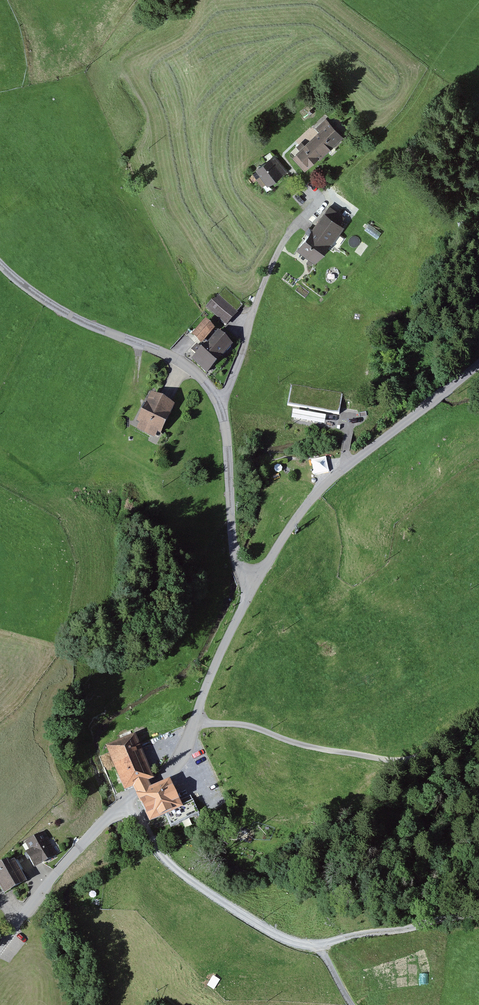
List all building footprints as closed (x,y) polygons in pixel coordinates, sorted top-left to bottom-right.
[(330,116),(289,152),(304,170),(346,134),(330,116)] [(273,154),(248,172),(260,188),(285,169),(273,154)] [(312,262),(342,223),(325,210),(295,248),(312,262)] [(217,296),(215,295),(204,307),(225,326),(236,313),(234,312),(217,296)] [(202,342),(216,328),(207,319),(193,333),(202,342)] [(218,330),(192,355),(208,371),(234,345),(218,330)] [(291,385),(287,405),(339,414),(342,393),(291,385)] [(150,391),(136,424),(161,435),(175,403),(150,391)] [(152,777),(135,733),(106,746),(126,789),(134,785),(147,779),(152,777)] [(134,785),(137,791),(138,794),(151,788),(149,784),(147,779),(134,785)] [(151,788),(138,794),(150,820),(181,806),(169,780),(153,787),(151,788)] [(53,855),(39,831),(21,842),(36,866),(53,855)] [(8,856),(0,860),(0,893),(22,882),(8,856)]
